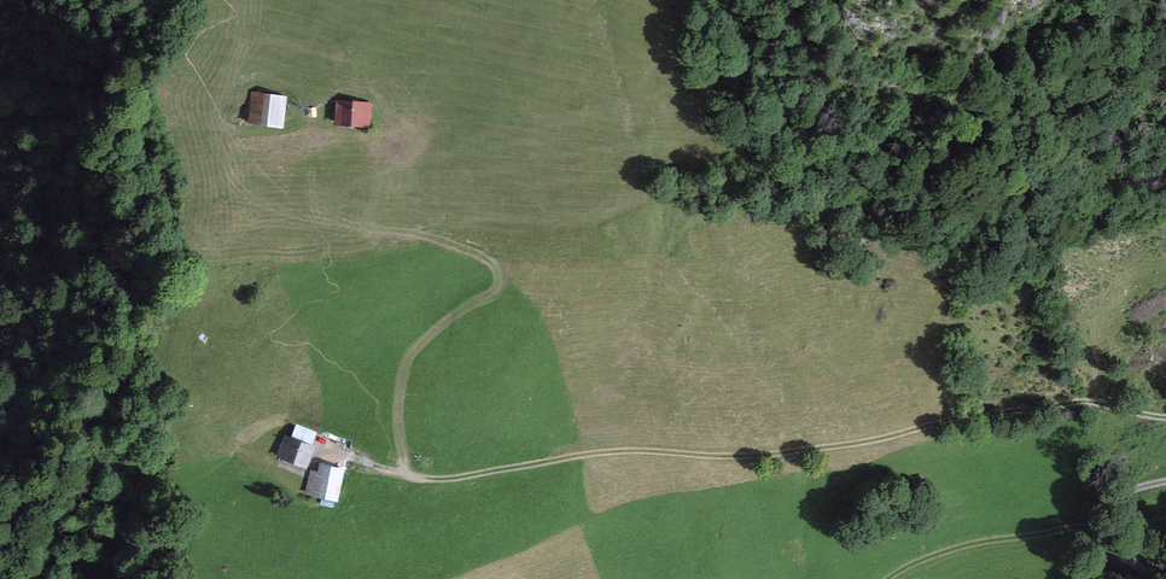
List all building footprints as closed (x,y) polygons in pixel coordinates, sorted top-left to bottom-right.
[(289,97),(254,91),(249,120),(284,126),(289,97)] [(374,102),(335,100),(334,122),(373,124),(374,102)] [(315,444),(286,434),(278,458),(307,468),(315,444)] [(344,469),(318,461),(310,490),(337,497),(344,469)]
